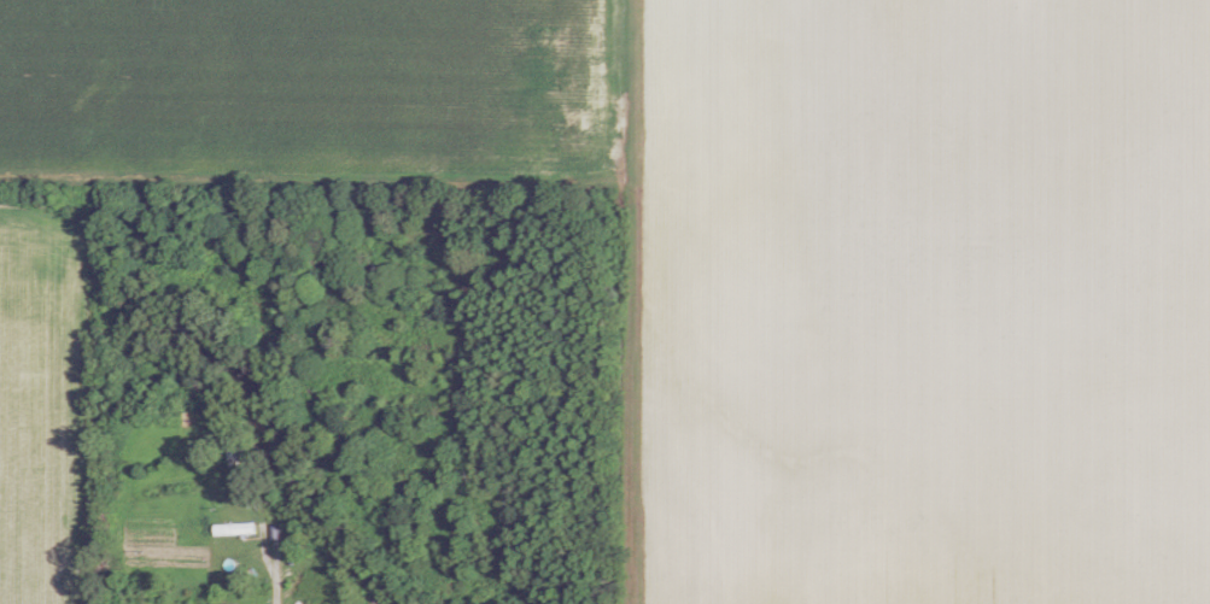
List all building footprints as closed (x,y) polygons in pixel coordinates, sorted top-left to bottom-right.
[(211,436),(216,421),(208,419),(203,433),(211,436)] [(215,438),(215,459),(225,459),(225,438),(215,438)] [(245,506),(259,507),(260,497),(246,496),(245,506)]
